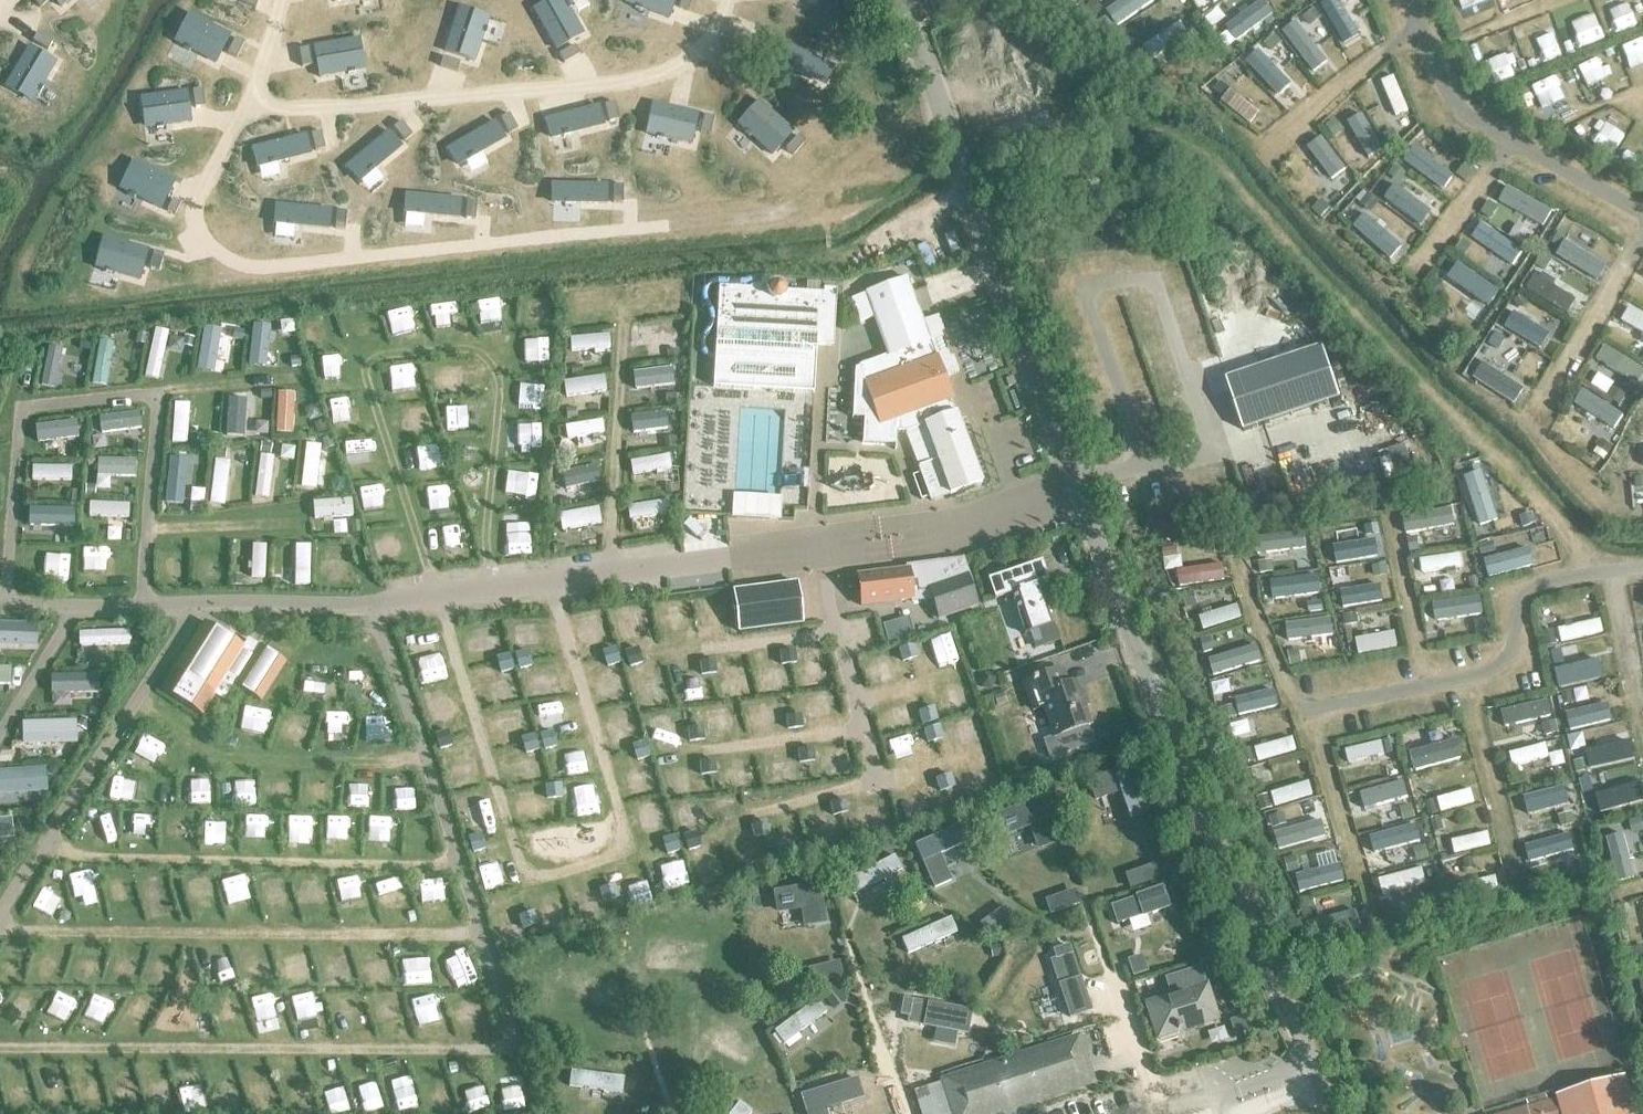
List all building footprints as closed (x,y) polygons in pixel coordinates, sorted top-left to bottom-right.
[(40,9),(48,2),(46,0),(32,0),(40,9)] [(255,9),(259,0),(240,0),(239,3),(255,9)] [(526,16),(531,27),(534,26),(539,40),(580,29),(569,0),(526,16)] [(694,0),(683,0),(680,9),(689,13),(694,0)] [(1101,21),(1109,33),(1141,10),(1134,0),(1131,0),(1101,21)] [(459,8),(444,52),(474,62),(487,22),(473,17),(474,13),(459,8)] [(670,8),(624,16),(626,29),(630,28),(632,44),(674,39),(670,8)] [(1328,15),(1347,48),(1359,41),(1348,23),(1355,19),(1350,11),(1343,15),(1340,8),(1328,15)] [(1260,9),(1230,31),(1238,42),(1268,20),(1260,9)] [(185,30),(179,44),(216,63),(230,36),(189,14),(182,28),(185,30)] [(1181,23),(1144,47),(1152,60),(1189,36),(1181,23)] [(1110,40),(1124,52),(1135,39),(1122,27),(1110,40)] [(37,33),(32,42),(47,51),(52,42),(37,33)] [(1290,41),(1315,73),(1325,65),(1311,46),(1316,42),(1311,35),(1306,39),(1301,33),(1290,41)] [(235,39),(227,55),(236,59),(244,43),(235,39)] [(335,42),(294,63),(297,77),(300,75),(306,89),(345,72),(335,42)] [(835,65),(788,42),(778,63),(829,85),(835,65)] [(29,47),(6,86),(19,94),(21,91),(34,99),(56,63),(29,47)] [(581,55),(576,47),(560,56),(565,64),(581,55)] [(460,63),(443,58),(440,68),(457,73),(460,63)] [(1255,71),(1279,95),(1289,86),(1264,61),(1255,71)] [(842,86),(847,74),(839,71),(834,83),(842,86)] [(1381,82),(1395,116),(1408,111),(1394,77),(1381,82)] [(1259,113),(1230,90),(1231,89),(1221,81),(1214,90),(1215,91),(1211,96),(1220,103),(1221,101),(1250,124),(1259,113)] [(202,90),(192,91),(195,109),(205,107),(202,90)] [(186,92),(141,98),(143,114),(147,113),(149,129),(191,123),(186,92)] [(618,120),(614,103),(604,106),(609,123),(618,120)] [(699,114),(651,103),(646,132),(693,142),(699,114)] [(759,103),(738,124),(775,156),(796,134),(759,103)] [(600,107),(546,120),(551,142),(606,127),(600,107)] [(1345,114),(1368,152),(1380,144),(1357,107),(1345,114)] [(511,115),(502,120),(511,134),(519,130),(511,115)] [(714,117),(704,115),(700,132),(710,134),(714,117)] [(402,122),(394,129),(405,141),(413,135),(402,122)] [(495,122),(448,149),(459,168),(508,140),(495,122)] [(321,133),(312,135),(316,151),(325,149),(321,133)] [(388,133),(346,168),(360,185),(403,148),(388,133)] [(312,155),(307,136),(253,148),(258,168),(312,155)] [(806,143),(798,136),(786,150),(794,156),(806,143)] [(1418,151),(1454,178),(1463,166),(1428,139),(1418,151)] [(1346,169),(1326,141),(1315,149),(1325,162),(1321,165),(1324,169),(1320,172),(1328,183),(1346,169)] [(130,177),(123,191),(161,209),(175,181),(133,161),(126,175),(130,177)] [(1411,177),(1403,188),(1430,207),(1438,196),(1411,177)] [(608,205),(608,183),(552,183),(552,204),(608,205)] [(1371,213),(1379,203),(1363,190),(1355,200),(1371,213)] [(1548,210),(1514,191),(1508,203),(1542,222),(1548,210)] [(460,200),(406,195),(406,214),(460,219),(460,200)] [(180,204),(173,200),(170,206),(167,212),(175,216),(180,204)] [(330,211),(276,205),(273,222),(329,229),(330,211)] [(346,212),(336,211),(334,229),(344,229),(346,212)] [(1355,228),(1384,253),(1393,243),(1380,231),(1384,226),(1375,219),(1371,224),(1365,218),(1355,228)] [(1523,250),(1485,226),(1478,237),(1499,251),(1495,256),(1505,263),(1509,257),(1516,261),(1523,250)] [(149,249),(103,237),(95,268),(140,280),(149,249)] [(1557,256),(1592,276),(1599,265),(1577,252),(1579,247),(1571,242),(1568,247),(1564,244),(1557,256)] [(154,254),(149,271),(159,273),(163,256),(159,255),(154,254)] [(1469,297),(1470,299),(1477,304),(1479,304),(1482,300),(1489,305),(1498,292),(1460,264),(1451,276),(1473,292),(1469,297)] [(1527,289),(1568,314),(1576,301),(1554,287),(1557,282),(1543,273),(1539,278),(1536,276),(1527,289)] [(937,317),(923,322),(907,280),(851,300),(859,323),(874,318),(888,356),(859,366),(859,368),(855,370),(852,418),(864,419),(862,444),(896,446),(897,432),(906,433),(931,502),(982,483),(951,400),(943,378),(958,373),(937,317)] [(823,289),(823,294),(784,292),(784,290),(783,289),(782,288),(781,287),(780,286),(779,286),(778,285),(776,285),(719,282),(713,388),(813,393),(816,346),(833,347),(836,290),(823,289)] [(1629,308),(1622,321),(1642,333),(1642,316),(1629,308)] [(1511,331),(1543,350),(1550,339),(1532,327),(1536,321),(1524,313),(1520,320),(1518,319),(1511,331)] [(678,336),(676,322),(637,327),(639,342),(678,336)] [(154,329),(144,380),(157,383),(163,356),(168,357),(169,351),(164,350),(167,331),(154,329)] [(255,330),(250,365),(262,367),(263,359),(268,360),(269,352),(265,351),(268,332),(255,330)] [(205,332),(198,370),(211,372),(218,334),(205,332)] [(610,348),(609,335),(570,339),(571,352),(610,348)] [(106,385),(114,343),(101,341),(93,382),(106,385)] [(1638,385),(1642,377),(1642,370),(1605,346),(1596,360),(1638,385)] [(53,391),(62,350),(49,347),(40,388),(53,391)] [(1323,348),(1226,380),(1243,431),(1340,399),(1323,348)] [(676,382),(674,367),(634,373),(636,387),(649,386),(650,390),(657,389),(656,384),(676,382)] [(608,394),(606,377),(575,382),(577,395),(596,392),(596,396),(608,394)] [(1578,402),(1610,424),(1619,411),(1586,390),(1578,402)] [(278,393),(276,433),(293,434),(295,394),(278,393)] [(229,397),(227,436),(239,437),(241,398),(229,397)] [(189,403),(176,402),(173,436),(186,438),(187,417),(193,418),(194,410),(189,410),(189,403)] [(673,427),(670,411),(629,417),(632,432),(657,429),(658,433),(667,432),(667,427),(673,427)] [(141,426),(139,413),(99,418),(101,431),(141,426)] [(604,434),(602,421),(565,427),(567,440),(592,435),(592,440),(600,438),(599,434),(604,434)] [(76,435),(75,422),(35,427),(37,440),(76,435)] [(316,488),(321,446),(307,444),(302,487),(316,488)] [(1460,469),(1468,483),(1509,459),(1501,445),(1460,469)] [(268,498),(273,457),(260,455),(255,497),(268,498)] [(671,469),(669,455),(630,462),(633,476),(671,469)] [(178,507),(185,461),(172,459),(165,505),(178,507)] [(224,505),(229,462),(216,460),(210,503),(224,505)] [(602,479),(599,465),(563,472),(565,486),(602,479)] [(71,481),(71,467),(33,467),(32,480),(71,481)] [(733,496),(732,517),(779,520),(780,499),(733,496)] [(319,517),(351,514),(350,501),(318,504),(319,517)] [(668,515),(666,501),(628,506),(630,520),(668,515)] [(89,516),(129,518),(129,505),(90,503),(89,516)] [(601,524),(598,508),(559,515),(562,530),(601,524)] [(73,524),(74,511),(32,509),(31,522),(73,524)] [(1489,522),(1492,536),(1526,527),(1523,514),(1505,519),(1503,510),(1494,512),(1496,521),(1489,522)] [(1448,516),(1412,521),(1413,534),(1429,532),(1430,540),(1442,539),(1441,531),(1449,530),(1448,516)] [(1258,539),(1260,552),(1298,546),(1297,533),(1258,539)] [(1340,551),(1342,564),(1384,557),(1382,544),(1340,551)] [(265,578),(266,545),(253,545),(252,578),(265,578)] [(310,585),(310,546),(295,546),(295,585),(310,585)] [(125,548),(94,547),(94,560),(97,560),(97,565),(108,565),(108,560),(125,560),(125,548)] [(69,565),(70,551),(31,550),(31,564),(69,565)] [(1528,552),(1495,561),(1498,574),(1531,565),(1528,552)] [(1459,554),(1420,560),(1422,573),(1461,568),(1459,554)] [(934,621),(975,607),(966,580),(959,559),(906,566),(906,567),(857,573),(861,608),(911,601),(911,603),(928,601),(934,621)] [(1024,635),(1055,624),(1041,584),(1047,582),(1041,563),(988,581),(995,600),(1011,595),(1024,635)] [(1178,571),(1180,587),(1226,581),(1223,565),(1178,571)] [(1389,587),(1348,594),(1351,607),(1391,600),(1389,587)] [(791,588),(727,594),(734,633),(796,629),(791,588)] [(1479,598),(1434,604),(1436,619),(1481,613),(1479,598)] [(1191,621),(1194,633),(1232,623),(1228,611),(1191,621)] [(1323,620),(1282,625),(1284,641),(1310,638),(1310,643),(1319,642),(1319,636),(1325,635),(1323,620)] [(1559,629),(1562,642),(1604,633),(1601,620),(1559,629)] [(250,639),(245,648),(205,622),(161,690),(201,716),(214,696),(223,701),(234,685),(262,703),(287,663),(250,639)] [(35,626),(0,625),(0,641),(34,643),(35,626)] [(129,644),(129,631),(79,633),(80,646),(129,644)] [(1395,632),(1356,639),(1359,655),(1397,648),(1395,632)] [(1206,665),(1210,679),(1257,665),(1252,651),(1233,657),(1230,649),(1212,655),(1214,662),(1206,665)] [(1557,673),(1561,689),(1610,676),(1606,661),(1557,673)] [(9,668),(0,668),(0,683),(9,683),(9,668)] [(1075,683),(1067,686),(1061,670),(1023,683),(1033,711),(1044,707),(1054,738),(1090,726),(1083,707),(1080,708),(1076,696),(1079,695),(1075,683)] [(101,688),(101,675),(53,676),(53,690),(101,688)] [(1236,694),(1242,717),(1275,709),(1272,696),(1257,700),(1255,692),(1251,693),(1250,691),(1236,694)] [(1548,701),(1501,712),(1505,728),(1552,717),(1548,701)] [(1568,718),(1571,731),(1610,721),(1606,708),(1568,718)] [(1258,746),(1261,759),(1295,750),(1291,737),(1258,746)] [(1381,742),(1346,751),(1349,763),(1384,755),(1381,742)] [(1510,753),(1513,765),(1514,766),(1533,761),(1535,768),(1546,765),(1544,759),(1549,757),(1546,744),(1510,753)] [(1463,745),(1422,757),(1426,769),(1467,758),(1463,745)] [(1591,757),(1595,771),(1633,762),(1630,748),(1604,755),(1602,748),(1592,750),(1594,757),(1591,757)] [(1133,765),(1089,781),(1095,800),(1121,792),(1130,818),(1148,812),(1133,765)] [(40,788),(39,772),(0,773),(0,789),(40,788)] [(1271,794),(1276,807),(1313,795),(1309,782),(1271,794)] [(1393,784),(1358,793),(1363,809),(1384,803),(1386,808),(1391,807),(1390,801),(1397,799),(1393,784)] [(1555,789),(1519,798),(1522,813),(1546,807),(1547,810),(1552,809),(1552,806),(1559,804),(1555,789)] [(1471,790),(1438,799),(1442,813),(1474,803),(1471,790)] [(1042,798),(997,815),(1004,835),(1029,826),(1037,848),(1057,840),(1042,798)] [(9,834),(8,819),(0,820),(0,835),(9,834)] [(1293,833),(1296,846),(1330,836),(1326,824),(1293,833)] [(958,826),(917,845),(933,886),(950,879),(939,853),(964,843),(958,826)] [(1402,828),(1369,836),(1372,849),(1388,845),(1389,850),(1407,845),(1402,828)] [(1488,833),(1452,841),(1455,854),(1491,846),(1488,833)] [(1609,841),(1618,877),(1630,874),(1625,852),(1633,850),(1630,837),(1622,839),(1622,838),(1609,841)] [(1556,838),(1523,847),(1527,860),(1559,851),(1556,838)] [(895,856),(847,880),(854,894),(902,870),(895,856)] [(1297,880),(1301,893),(1339,885),(1336,871),(1320,875),(1318,867),(1304,870),(1306,878),(1297,880)] [(1422,869),(1379,881),(1383,896),(1391,893),(1392,897),(1399,896),(1397,892),(1411,888),(1412,893),(1428,889),(1422,869)] [(1496,877),(1457,887),(1461,900),(1499,890),(1496,877)] [(819,884),(772,892),(776,915),(800,911),(803,928),(826,924),(819,884)] [(1162,888),(1110,906),(1116,925),(1168,907),(1162,888)] [(1312,938),(1361,927),(1357,911),(1324,919),(1323,913),(1317,914),(1319,920),(1308,923),(1312,938)] [(950,918),(901,940),(907,954),(956,932),(950,918)] [(1056,959),(1050,961),(1069,1018),(1092,1011),(1069,945),(1053,951),(1056,959)] [(1176,1029),(1177,1033),(1217,1020),(1206,986),(1147,1005),(1153,1023),(1158,1021),(1161,1030),(1176,1029)] [(817,999),(774,1032),(783,1045),(827,1012),(817,999)] [(924,1000),(917,1015),(966,1037),(972,1023),(924,1000)] [(954,1113),(993,1113),(1092,1082),(1078,1038),(944,1081),(954,1113)] [(571,1071),(569,1086),(622,1093),(624,1077),(571,1071)] [(1627,1076),(1556,1096),(1557,1098),(1542,1102),(1541,1097),(1529,1100),(1530,1105),(1525,1107),(1527,1112),(1521,1113),(1637,1113),(1627,1076)] [(825,1094),(863,1113),(876,1113),(880,1105),(833,1080),(825,1094)] [(730,1113),(750,1113),(752,1112),(740,1102),(730,1113)]
